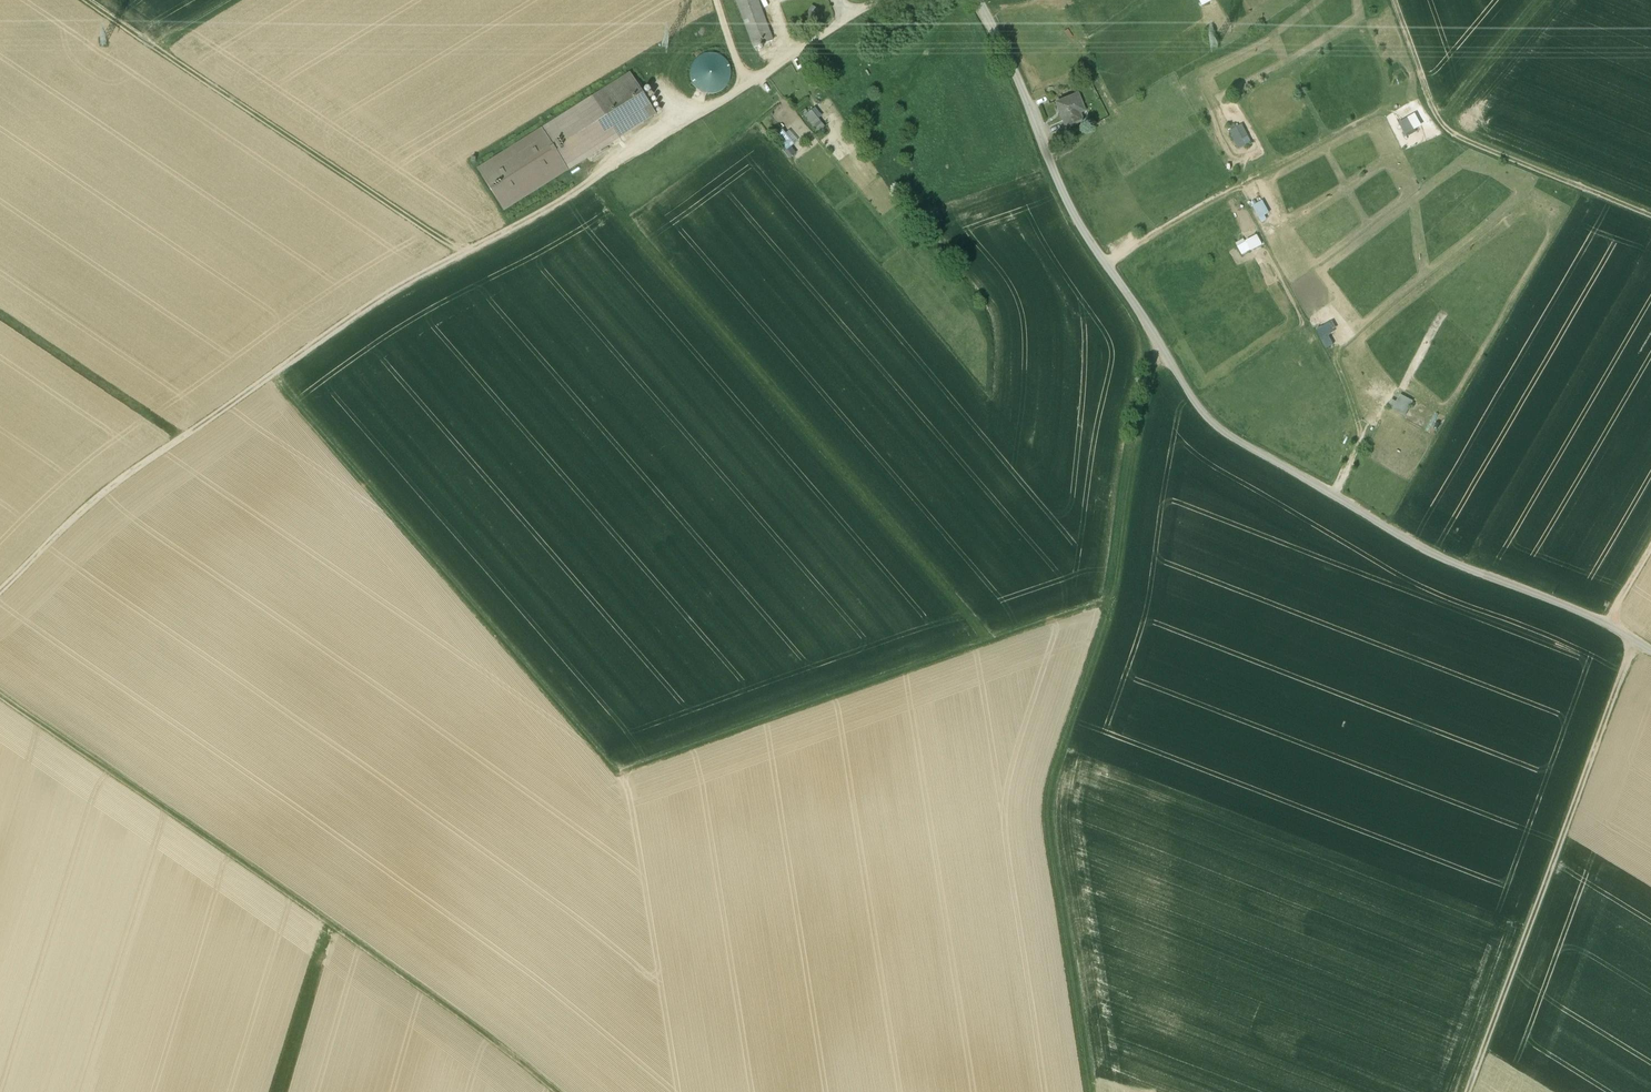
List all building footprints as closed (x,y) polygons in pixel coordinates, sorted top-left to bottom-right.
[(758,0),(737,0),(754,47),(773,40),(758,0)] [(695,79),(699,86),(710,92),(719,92),(726,88),(731,82),(734,74),(733,66),(729,59),(723,54),(715,51),(707,52),(700,56),(695,63),(693,71),(695,79)] [(634,71),(546,127),(572,169),(594,154),(611,144),(661,113),(634,71)] [(1077,95),(1056,104),(1065,128),(1081,121),(1076,108),(1081,106),(1077,95)] [(815,108),(803,117),(817,133),(825,127),(818,118),(822,116),(815,108)] [(1414,114),(1399,124),(1405,135),(1421,126),(1414,114)] [(1241,125),(1229,133),(1238,151),(1251,143),(1241,125)] [(572,169),(546,127),(480,168),(506,210),(572,169)] [(789,157),(796,152),(791,145),(797,140),(787,127),(776,135),(784,146),(781,148),(789,157)] [(1260,218),(1270,213),(1263,200),(1253,205),(1260,218)] [(1258,235),(1237,248),(1242,256),(1262,245),(1258,235)] [(1317,328),(1325,345),(1332,342),(1328,333),(1336,330),(1333,321),(1317,328)] [(1396,402),(1392,399),(1387,408),(1405,416),(1413,402),(1400,395),(1396,402)]
